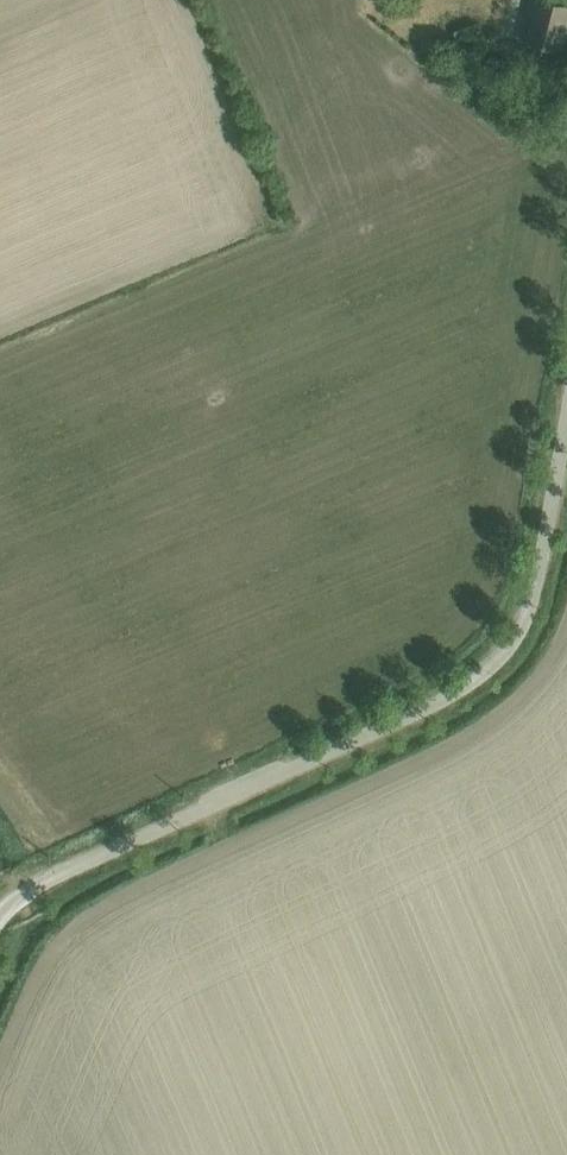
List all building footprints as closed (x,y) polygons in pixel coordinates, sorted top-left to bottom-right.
[(523,40),(561,51),(566,30),(566,4),(554,0),(533,0),(523,40)]
